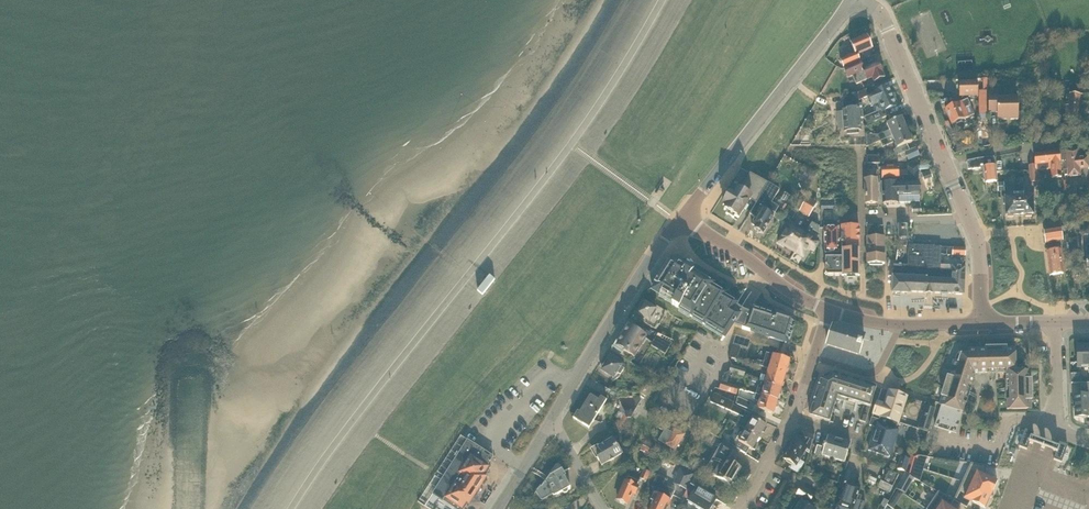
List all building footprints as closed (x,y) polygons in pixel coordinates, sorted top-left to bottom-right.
[(858,55),(873,48),(867,36),(846,45),(848,50),(853,48),(856,53),(841,60),(844,68),(860,61),(858,55)] [(879,63),(864,69),(861,62),(844,69),(848,78),(853,76),(857,84),(867,80),(872,78),(874,82),(884,78),(882,73),(883,73),(879,63)] [(960,96),(978,96),(977,82),(960,82),(960,96)] [(1088,86),(1083,85),(1070,85),(1069,105),(1067,105),(1066,117),(1081,118),(1082,100),(1083,100),(1088,100),(1088,86)] [(889,87),(875,93),(872,87),(866,90),(869,96),(867,97),(868,99),(869,98),(873,105),(879,103),(882,110),(883,111),(887,109),(897,105),(889,87)] [(1018,97),(998,97),(998,90),(989,90),(989,112),(998,112),(998,119),(1018,119),(1018,97)] [(843,104),(859,103),(859,93),(842,95),(843,104)] [(961,121),(974,115),(968,99),(945,109),(952,124),(956,123),(957,125),(962,123),(961,121)] [(857,133),(857,130),(860,130),(860,122),(864,122),(863,103),(859,103),(843,104),(844,130),(844,131),(847,130),(847,134),(857,133)] [(882,110),(865,118),(868,125),(890,115),(887,109),(883,111),(882,110)] [(880,141),(907,130),(902,118),(887,124),(890,130),(884,133),(884,132),(878,135),(865,134),(866,147),(880,141)] [(907,130),(880,141),(883,147),(895,142),(897,148),(912,142),(907,130)] [(910,150),(908,145),(897,148),(894,150),(897,155),(910,150)] [(1060,152),(1060,161),(1063,160),(1065,175),(1067,175),(1067,176),(1081,176),(1081,170),(1088,169),(1088,155),(1079,156),(1079,150),(1063,151),(1060,152)] [(1036,165),(1029,166),(1030,183),(1039,182),(1039,176),(1037,176),(1036,170),(1051,169),(1051,173),(1052,178),(1061,177),(1061,172),(1060,161),(1060,152),(1035,154),(1036,165)] [(997,182),(994,157),(977,159),(967,161),(969,170),(979,167),(979,166),(984,165),(986,183),(997,182)] [(918,182),(918,172),(917,166),(905,166),(906,176),(908,176),(908,182),(882,183),(883,203),(899,203),(899,196),(920,195),(919,182),(918,182)] [(904,171),(899,171),(899,167),(881,168),(882,183),(908,182),(908,176),(906,176),(904,176),(904,171)] [(764,191),(768,184),(751,173),(740,191),(737,189),(734,194),(731,192),(724,205),(726,206),(725,209),(728,211),(726,214),(734,218),(735,216),(739,218),(747,204),(750,199),(757,203),(764,191)] [(866,203),(877,203),(877,180),(865,180),(866,203)] [(1024,196),(1024,192),(1023,185),(1019,185),(1019,192),(1019,196),(1020,215),(1026,215),(1026,217),(1032,217),(1032,215),(1033,215),(1033,204),(1035,204),(1035,197),(1033,198),(1033,195),(1032,195),(1032,194),(1025,195),(1025,196),(1024,196)] [(768,201),(772,195),(764,191),(757,203),(750,214),(756,217),(752,224),(756,226),(755,228),(763,233),(775,214),(768,209),(771,203),(768,201)] [(1014,215),(1020,215),(1019,196),(1006,196),(1006,198),(1003,198),(1004,205),(1006,204),(1006,216),(1008,216),(1008,217),(1014,217),(1014,215)] [(805,203),(800,211),(809,216),(814,208),(805,203)] [(807,220),(802,229),(807,232),(812,223),(807,220)] [(841,227),(831,227),(831,222),(825,223),(825,227),(825,252),(838,252),(842,252),(841,227)] [(819,234),(819,227),(812,223),(807,232),(805,235),(795,252),(803,257),(808,248),(814,251),(819,243),(808,236),(810,233),(811,234),(813,231),(819,234)] [(795,252),(805,235),(789,225),(779,242),(795,252)] [(908,232),(907,232),(907,225),(899,225),(899,238),(907,238),(907,234),(908,234),(908,232)] [(873,233),(884,233),(884,226),(868,226),(868,264),(885,264),(884,237),(874,237),(873,233)] [(842,276),(860,275),(859,227),(841,227),(842,252),(842,256),(842,276)] [(1046,242),(1063,240),(1061,228),(1044,230),(1046,242)] [(966,256),(966,248),(953,247),(953,255),(966,256)] [(1061,250),(1055,251),(1055,248),(1046,249),(1050,275),(1064,274),(1061,250)] [(827,276),(842,276),(842,256),(836,256),(836,258),(826,258),(826,274),(827,276)] [(725,337),(733,325),(735,326),(738,327),(742,328),(750,331),(751,331),(770,337),(770,338),(781,341),(783,342),(784,342),(786,343),(794,319),(779,314),(775,312),(774,316),(751,308),(750,313),(746,311),(744,311),(742,310),(736,306),(737,305),(735,304),(736,302),(725,295),(724,297),(723,296),(724,295),(723,294),(724,292),(714,285),(712,287),(711,286),(712,285),(711,284),(712,282),(701,275),(700,277),(698,276),(699,274),(694,270),(694,271),(687,266),(677,260),(672,257),(670,260),(669,260),(666,260),(652,283),(652,287),(653,287),(651,291),(672,304),(725,337)] [(933,270),(933,261),(908,260),(908,265),(904,265),(904,271),(893,270),(892,292),(910,293),(910,292),(926,293),(927,293),(927,291),(932,291),(932,293),(931,293),(931,294),(933,294),(933,293),(951,294),(951,284),(950,284),(950,281),(940,280),(941,270),(933,270)] [(964,295),(965,268),(952,267),(952,271),(941,270),(940,280),(950,281),(950,284),(951,284),(951,294),(964,295)] [(649,320),(656,309),(645,302),(638,314),(649,320)] [(835,326),(836,326),(834,325),(834,326),(833,325),(833,327),(832,326),(832,328),(833,328),(831,332),(830,333),(831,333),(830,337),(829,337),(829,338),(828,342),(827,343),(828,343),(827,344),(828,345),(829,345),(835,347),(836,348),(837,347),(842,349),(843,350),(844,349),(850,351),(849,352),(851,352),(857,353),(856,354),(858,354),(859,354),(859,353),(860,353),(860,352),(859,352),(861,347),(862,345),(863,342),(863,340),(864,337),(864,338),(865,337),(864,336),(865,335),(863,335),(864,334),(862,334),(862,335),(857,333),(857,332),(856,332),(855,332),(849,331),(850,330),(849,330),(848,330),(842,328),(843,328),(841,328),(835,326)] [(646,338),(631,329),(629,328),(618,346),(634,357),(646,338)] [(667,355),(672,344),(657,336),(652,347),(667,355)] [(748,349),(751,340),(736,336),(734,343),(733,345),(748,349)] [(1088,367),(1088,345),(1077,346),(1077,367),(1088,367)] [(997,372),(997,369),(996,347),(986,348),(986,351),(978,351),(979,373),(987,373),(987,370),(997,370),(997,372)] [(1015,350),(1007,350),(1007,347),(996,347),(997,369),(1006,369),(1007,381),(1016,371),(1015,350)] [(975,373),(979,373),(978,351),(969,351),(969,354),(961,354),(959,362),(956,361),(953,370),(974,376),(975,373)] [(788,369),(790,361),(790,360),(778,356),(777,356),(774,355),(767,353),(765,357),(764,361),(764,362),(760,361),(758,360),(756,365),(769,369),(770,369),(786,374),(787,372),(788,373),(789,369),(788,369)] [(621,366),(610,359),(602,370),(614,377),(617,372),(621,375),(625,369),(621,366)] [(643,377),(646,372),(635,366),(633,371),(636,372),(635,373),(643,377)] [(746,370),(736,367),(732,366),(730,372),(744,376),(746,370)] [(783,382),(786,374),(770,369),(767,376),(762,375),(761,381),(762,381),(766,383),(782,388),(782,386),(784,386),(785,383),(783,382)] [(972,385),(974,376),(953,370),(951,377),(948,377),(945,386),(966,393),(969,384),(972,385)] [(1032,380),(1029,380),(1028,371),(1016,371),(1007,381),(1010,381),(1010,390),(1032,390),(1032,380)] [(818,388),(836,393),(842,376),(833,373),(821,379),(818,388)] [(847,400),(853,380),(842,376),(836,393),(836,396),(838,397),(847,400)] [(859,403),(865,383),(853,380),(847,400),(859,403)] [(766,383),(762,381),(761,381),(756,394),(778,401),(782,388),(766,383)] [(733,393),(736,386),(722,382),(720,389),(733,393)] [(870,407),(877,387),(865,383),(859,403),(865,405),(870,407)] [(969,394),(966,393),(945,386),(942,396),(945,397),(942,405),(963,411),(966,403),(963,402),(966,393),(969,394)] [(834,410),(834,409),(834,407),(838,397),(836,396),(836,393),(818,388),(813,404),(834,410)] [(1029,400),(1032,400),(1032,390),(1010,390),(1007,390),(1007,391),(1010,391),(1010,400),(1007,400),(1007,409),(1029,409),(1029,400)] [(878,401),(873,414),(874,414),(880,416),(880,417),(898,422),(907,397),(889,391),(885,404),(878,402),(878,401)] [(731,411),(733,405),(734,402),(714,393),(710,402),(731,411)] [(778,401),(756,394),(754,400),(760,402),(758,409),(773,414),(774,414),(778,401)] [(605,404),(604,403),(592,396),(581,413),(578,411),(577,412),(578,412),(575,418),(574,417),(574,418),(590,428),(604,405),(605,404)] [(1081,396),(1074,396),(1075,418),(1088,418),(1088,396),(1081,396)] [(625,397),(623,400),(632,417),(633,417),(635,417),(636,417),(646,400),(645,398),(645,397),(625,397)] [(748,409),(751,403),(737,397),(736,404),(748,409)] [(832,416),(834,410),(813,404),(810,416),(830,422),(832,416)] [(746,411),(735,405),(733,405),(731,411),(743,416),(746,411)] [(870,407),(865,405),(860,421),(866,423),(870,407)] [(961,419),(963,411),(942,405),(935,426),(956,433),(959,425),(958,425),(958,426),(956,425),(958,418),(960,418),(960,419),(961,419)] [(767,426),(753,418),(750,416),(743,428),(759,438),(767,426)] [(876,427),(869,450),(890,457),(899,430),(895,429),(898,422),(880,417),(879,420),(872,418),(870,425),(876,427)] [(922,421),(919,429),(920,430),(928,432),(931,424),(922,421)] [(675,429),(676,427),(669,423),(666,428),(661,425),(659,428),(664,431),(659,441),(665,445),(666,444),(675,450),(684,435),(675,429)] [(759,438),(743,428),(741,427),(737,437),(734,436),(730,444),(741,450),(747,454),(750,448),(752,450),(753,449),(755,450),(758,444),(756,443),(759,438)] [(813,440),(815,433),(802,429),(800,436),(810,439),(813,440)] [(1032,437),(1033,433),(1026,430),(1020,446),(1027,449),(1030,442),(1033,444),(1034,441),(1035,438),(1032,437)] [(845,462),(851,443),(828,437),(825,448),(817,445),(815,453),(823,455),(845,462)] [(1054,449),(1056,446),(1049,444),(1039,440),(1035,438),(1034,441),(1033,444),(1037,445),(1048,449),(1053,451),(1054,449)] [(474,444),(468,440),(433,494),(456,508),(464,508),(491,467),(488,465),(493,457),(474,444)] [(603,466),(622,455),(613,440),(594,451),(603,466)] [(730,444),(724,440),(706,471),(707,472),(706,474),(707,475),(708,477),(710,477),(712,477),(713,476),(714,476),(729,485),(731,486),(732,483),(733,484),(734,484),(735,484),(736,483),(737,483),(737,482),(738,482),(738,481),(738,480),(738,479),(737,478),(736,477),(737,476),(741,469),(738,467),(733,464),(737,457),(741,450),(730,444)] [(799,460),(806,449),(805,448),(795,442),(785,459),(793,464),(791,468),(798,473),(805,463),(799,460)] [(1062,462),(1068,446),(1060,443),(1058,447),(1056,446),(1054,449),(1053,451),(1056,452),(1054,459),(1062,462)] [(651,448),(643,445),(643,446),(640,450),(648,454),(651,448)] [(910,459),(900,456),(897,468),(906,471),(910,459)] [(963,482),(991,495),(997,482),(985,476),(987,467),(971,464),(963,482)] [(681,467),(674,482),(680,484),(686,469),(681,467)] [(646,481),(650,472),(644,469),(640,478),(646,481)] [(686,469),(679,485),(688,488),(694,474),(686,469)] [(896,481),(899,475),(887,469),(884,475),(896,481)] [(542,488),(538,493),(542,500),(552,495),(553,497),(554,498),(555,498),(563,494),(564,495),(565,495),(566,495),(567,495),(568,494),(569,493),(569,492),(568,491),(571,489),(568,483),(565,478),(562,473),(562,472),(551,478),(551,476),(548,479),(546,482),(542,488)] [(890,492),(893,487),(893,486),(896,481),(884,475),(881,481),(878,487),(890,492)] [(650,508),(667,508),(673,495),(675,491),(663,485),(665,480),(657,476),(652,487),(654,488),(652,493),(654,494),(651,500),(653,502),(650,508)] [(637,487),(639,482),(628,477),(626,482),(618,500),(628,504),(633,493),(635,494),(638,488),(637,487)] [(877,479),(870,477),(867,482),(874,486),(877,479)] [(705,484),(696,478),(692,484),(697,488),(689,502),(700,508),(710,508),(717,499),(702,490),(705,484)] [(963,482),(954,501),(967,508),(971,501),(985,508),(991,495),(963,482)] [(845,483),(837,505),(838,505),(837,508),(863,508),(865,502),(860,500),(862,496),(858,495),(860,488),(855,487),(854,485),(852,484),(851,485),(845,483)] [(794,508),(815,508),(811,506),(814,500),(812,499),(814,495),(812,493),(813,491),(805,487),(804,488),(802,487),(798,494),(801,496),(798,499),(794,507),(795,508),(794,508)] [(950,507),(954,500),(939,492),(927,508),(953,508),(950,507)]
